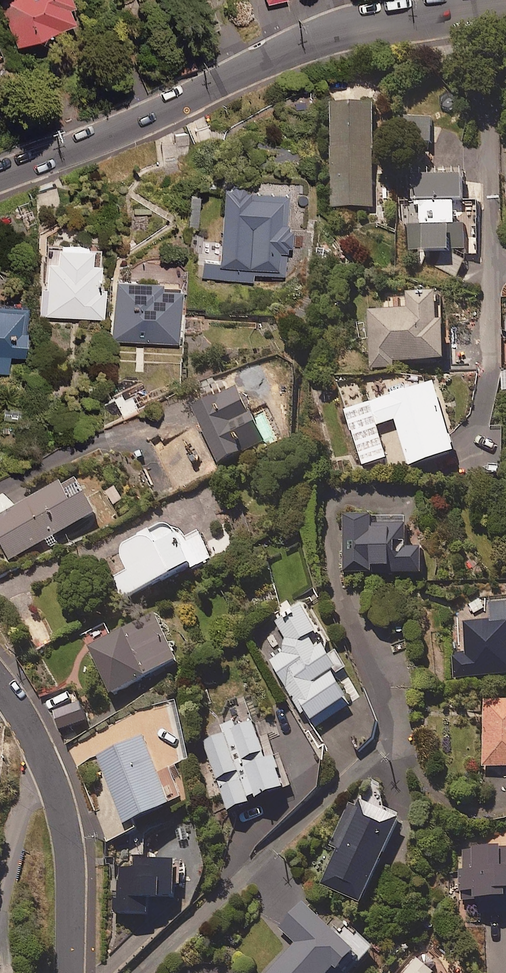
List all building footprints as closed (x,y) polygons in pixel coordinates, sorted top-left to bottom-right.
[(72,0),(0,0),(0,7),(15,42),(47,28),(51,39),(67,32),(63,23),(79,15),(72,0)] [(376,104),(333,103),(331,206),(373,207),(376,104)] [(431,146),(432,117),(412,116),(412,145),(431,146)] [(408,223),(408,250),(479,249),(479,199),(463,199),(463,174),(413,174),(413,203),(421,203),(421,223),(408,223)] [(249,184),(222,183),(218,280),(254,282),(254,274),(285,275),(289,192),(248,190),(249,184)] [(198,194),(190,194),(189,226),(197,227),(198,194)] [(89,242),(54,240),(54,259),(42,258),(40,313),(102,316),(104,284),(97,284),(98,258),(88,258),(89,242)] [(155,277),(113,275),(111,339),(178,341),(180,282),(155,281),(155,277)] [(8,290),(0,290),(0,371),(8,372),(9,353),(23,354),(25,301),(7,300),(8,290)] [(437,293),(409,293),(410,309),(368,310),(369,367),(392,366),(392,359),(444,358),(444,320),(438,320),(437,293)] [(456,450),(434,382),(345,409),(362,464),(386,457),(377,425),(395,419),(410,465),(456,450)] [(138,411),(128,387),(115,393),(126,417),(138,411)] [(196,408),(209,438),(185,449),(193,468),(217,457),(220,463),(267,443),(243,388),(196,408)] [(6,493),(0,496),(0,543),(9,560),(97,513),(79,478),(64,486),(62,482),(14,508),(6,493)] [(372,515),(344,515),(344,572),(377,572),(377,566),(395,566),(395,573),(423,573),(423,548),(408,548),(408,522),(372,522),(372,515)] [(192,563),(172,524),(120,551),(131,571),(115,579),(125,598),(192,563)] [(492,602),(493,620),(462,621),(463,642),(453,643),(455,676),(505,673),(505,601),(492,602)] [(270,660),(301,713),(308,709),(317,724),(351,704),(333,673),(345,666),(338,652),(332,655),(302,602),(275,618),(280,627),(266,635),(278,656),(270,660)] [(180,661),(157,615),(90,647),(112,693),(180,661)] [(484,699),(483,766),(505,766),(505,699),(484,699)] [(87,720),(80,702),(53,712),(60,730),(87,720)] [(291,786),(268,719),(202,741),(208,757),(198,760),(211,797),(223,792),(228,807),(291,786)] [(171,805),(144,737),(97,756),(123,823),(171,805)] [(400,819),(353,797),(330,845),(337,848),(320,884),(361,903),(400,819)] [(476,838),(477,846),(458,847),(460,900),(481,899),(481,912),(505,911),(505,837),(476,838)] [(177,862),(119,860),(118,913),(148,914),(148,897),(176,898),(177,862)] [(303,903),(280,928),(296,943),(269,972),(350,972),(374,947),(336,913),(326,924),(303,903)] [(438,970),(419,956),(406,972),(436,972),(438,970)]
